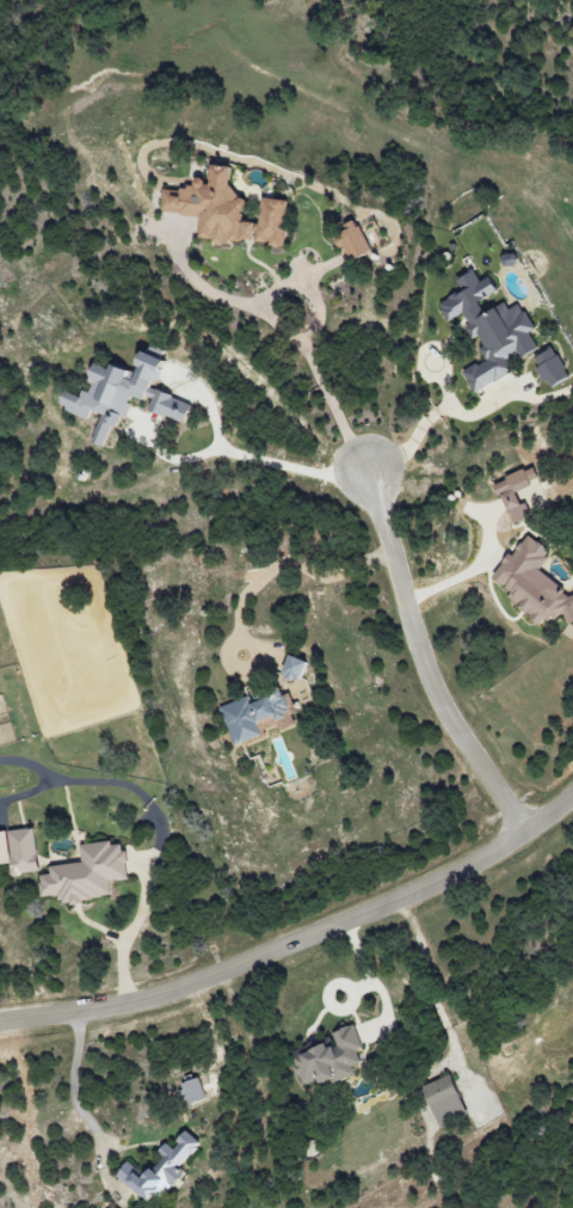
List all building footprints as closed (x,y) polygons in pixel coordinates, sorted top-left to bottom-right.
[(284,246),(287,200),(261,198),(259,223),(242,222),(244,199),(229,198),(231,166),(209,165),(208,181),(193,180),(192,189),(162,187),(160,213),(199,215),(197,238),(212,239),(211,240),(284,246)] [(343,224),(345,230),(333,235),(338,249),(344,246),(350,260),(369,253),(356,219),(343,224)] [(504,266),(517,265),(515,254),(502,255),(504,266)] [(517,305),(508,309),(505,303),(482,312),(477,301),(496,292),(490,277),(479,281),(474,270),(456,279),(462,292),(438,302),(444,316),(449,320),(463,314),(468,325),(466,327),(471,339),(479,336),(483,345),(480,349),(485,361),(462,371),(471,391),(518,371),(506,361),(516,349),(523,356),(538,349),(530,333),(534,328),(528,315),(517,305)] [(549,388),(569,377),(553,347),(532,358),(549,388)] [(89,370),(86,381),(89,382),(83,398),(63,392),(58,408),(89,418),(92,410),(101,413),(92,443),(105,447),(116,415),(125,418),(133,395),(152,401),(148,411),(185,422),(191,402),(153,389),(162,362),(138,355),(133,372),(109,364),(105,375),(89,370)] [(511,524),(530,516),(525,502),(520,504),(514,491),(538,481),(533,467),(494,482),(511,524)] [(510,594),(507,598),(540,624),(547,616),(554,622),(559,615),(572,626),(572,625),(572,596),(571,598),(537,570),(550,553),(526,534),(491,578),(510,594)] [(281,677),(300,682),(306,661),(287,655),(281,677)] [(233,746),(261,736),(257,724),(290,712),(282,689),(251,700),(249,696),(220,707),(233,746)] [(11,863),(12,875),(39,873),(35,829),(0,832),(0,865),(11,863)] [(128,880),(124,841),(80,846),(81,863),(49,866),(50,874),(39,875),(42,898),(60,896),(61,904),(112,899),(111,882),(128,880)] [(291,1052),(301,1088),(334,1078),(335,1082),(354,1076),(351,1067),(360,1064),(357,1051),(362,1049),(355,1026),(332,1032),(334,1039),(291,1052)] [(466,1113),(450,1075),(422,1087),(438,1125),(466,1113)] [(187,1104),(205,1100),(200,1078),(181,1083),(187,1104)] [(115,1177),(154,1207),(183,1170),(180,1169),(200,1143),(185,1131),(172,1148),(165,1143),(157,1153),(162,1156),(146,1176),(127,1161),(115,1177)]
